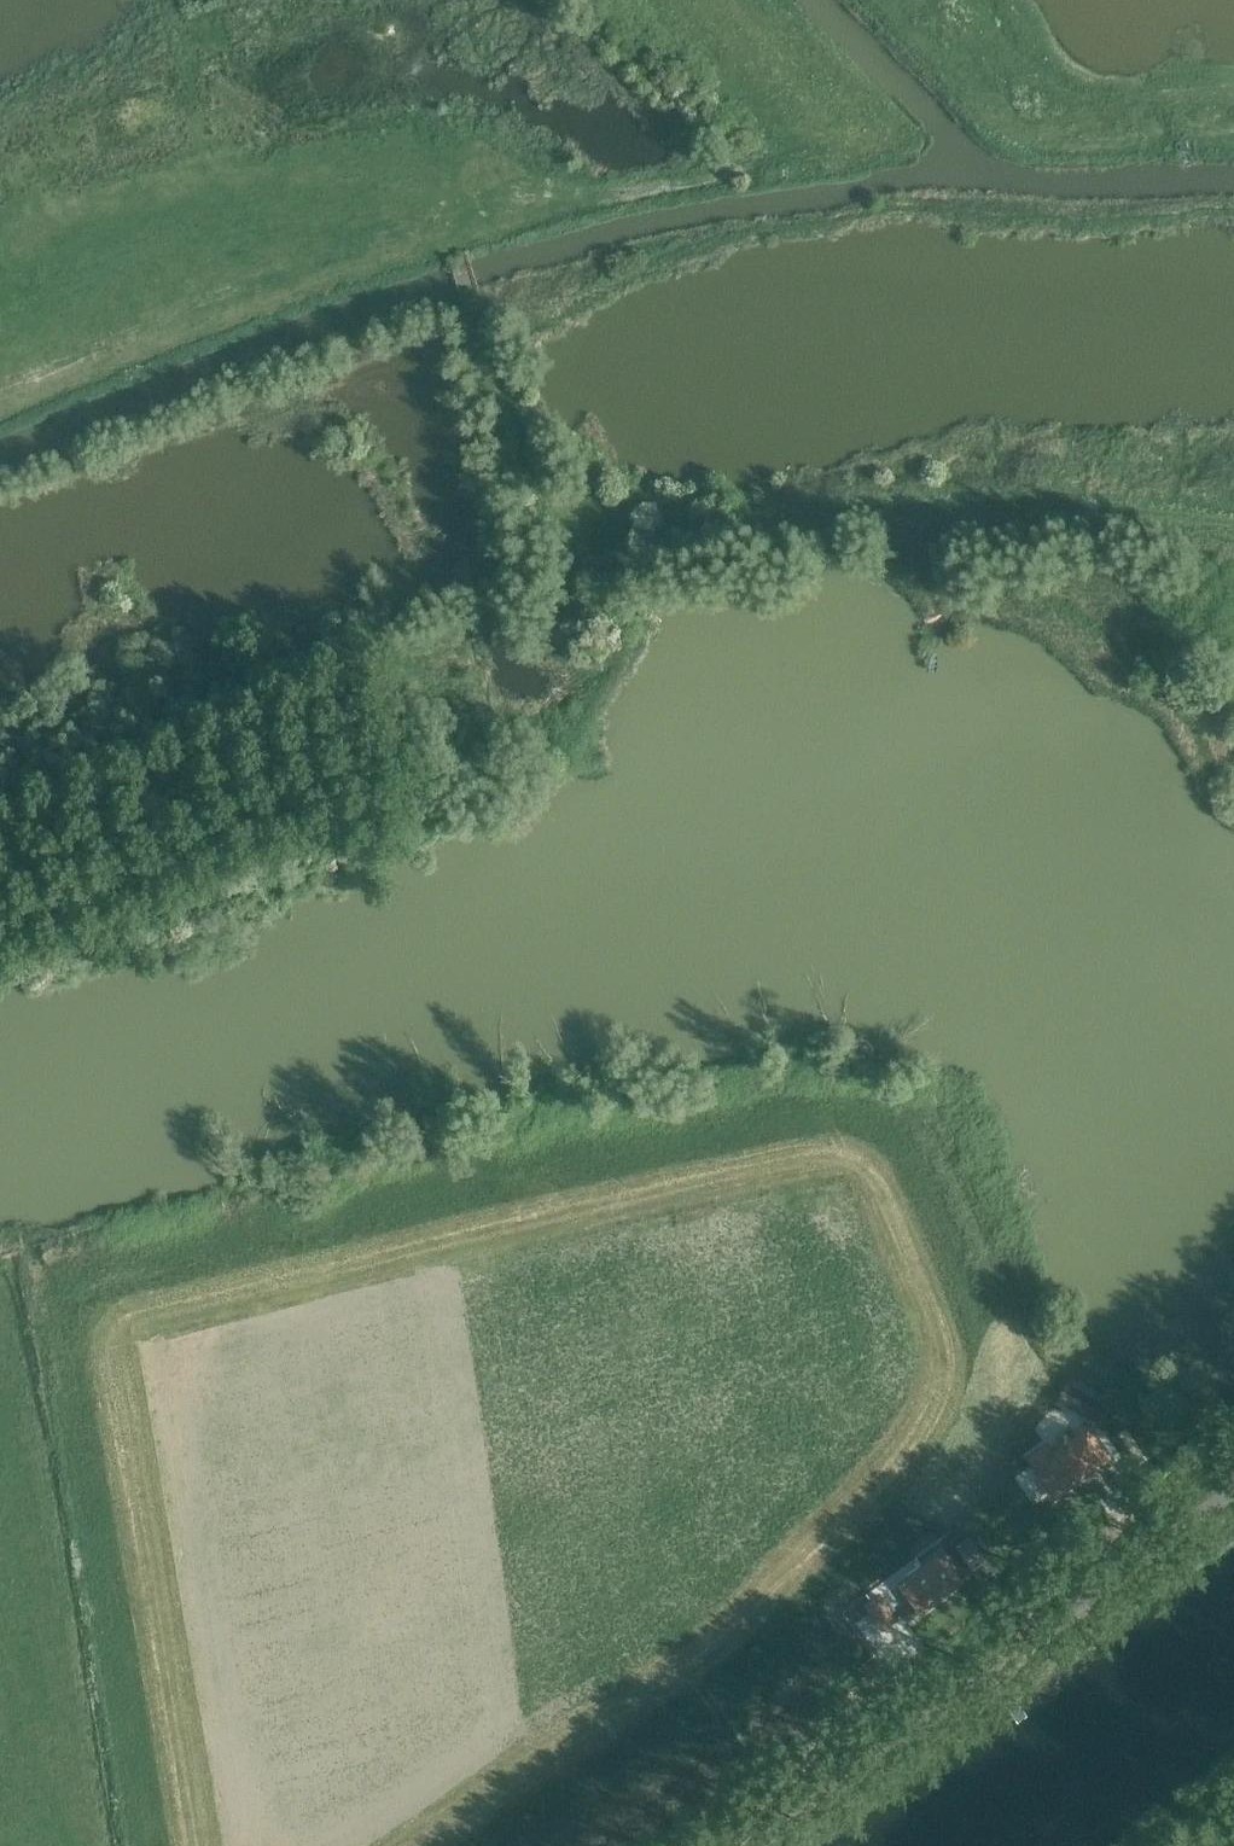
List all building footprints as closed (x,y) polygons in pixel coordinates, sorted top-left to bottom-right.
[(1115,1401),(1072,1376),(1058,1401),(1091,1420),(1092,1419),(1101,1424),(1115,1401)] [(1047,1441),(1026,1456),(1055,1496),(1073,1484),(1071,1480),(1094,1464),(1096,1467),(1110,1457),(1087,1425),(1078,1431),(1072,1422),(1055,1434),(1062,1443),(1053,1449),(1047,1441)] [(969,1537),(957,1545),(975,1571),(987,1562),(969,1537)] [(939,1551),(899,1583),(917,1606),(922,1602),(927,1608),(962,1582),(939,1551)] [(987,1562),(975,1571),(993,1597),(1006,1588),(987,1562)] [(899,1619),(880,1593),(865,1603),(884,1630),(899,1619)]
